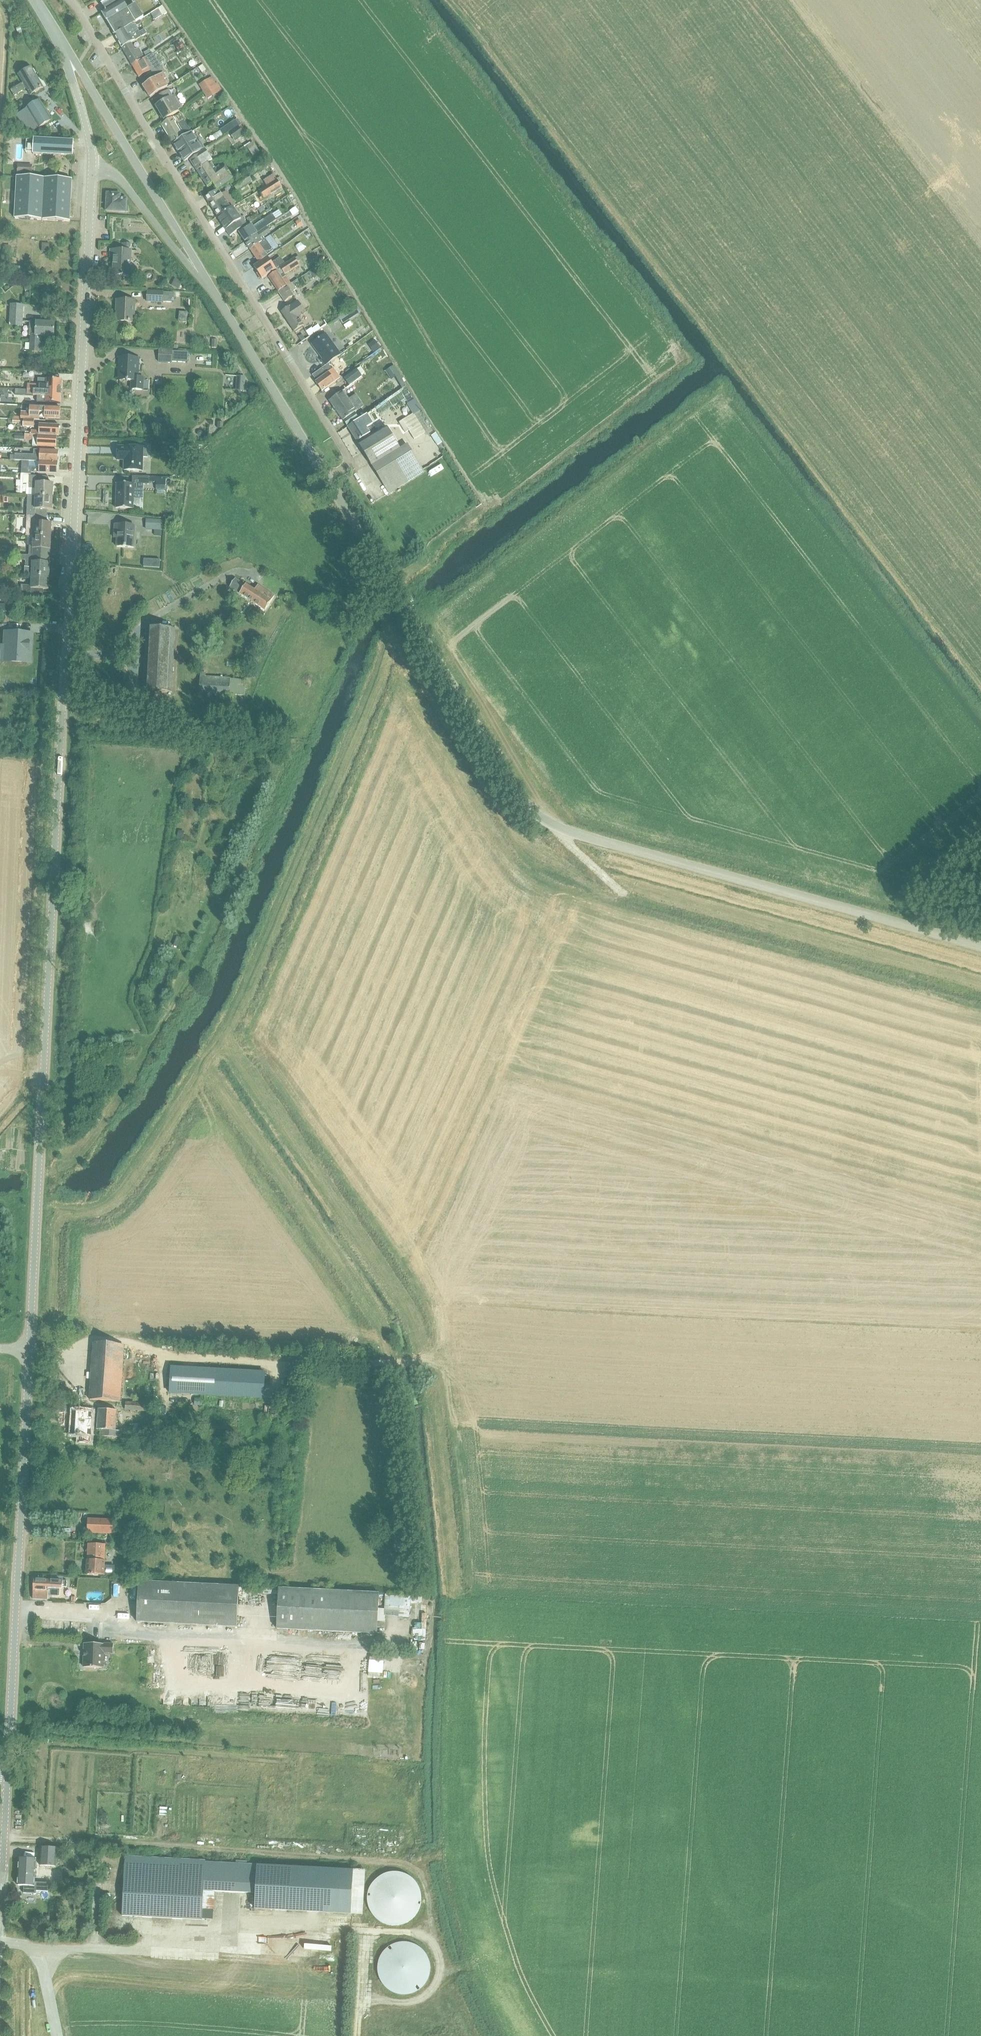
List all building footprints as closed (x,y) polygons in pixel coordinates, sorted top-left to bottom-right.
[(105,11),(123,0),(99,0),(105,11)] [(113,34),(114,36),(135,24),(144,18),(135,5),(128,9),(123,0),(105,11),(101,13),(107,23),(108,23),(114,34),(113,34)] [(165,12),(170,10),(165,2),(161,5),(165,12)] [(122,48),(131,43),(142,37),(147,34),(145,30),(140,32),(135,24),(114,36),(122,48)] [(122,48),(132,65),(144,58),(139,49),(135,51),(131,43),(122,48)] [(157,49),(147,54),(155,70),(165,65),(157,49)] [(144,58),(132,65),(138,76),(150,70),(144,59),(144,58)] [(195,58),(188,64),(192,69),(200,64),(195,58)] [(144,87),(150,98),(168,87),(163,81),(166,79),(163,75),(166,73),(162,67),(151,75),(154,80),(144,87)] [(31,68),(18,76),(23,84),(12,91),(15,96),(26,89),(30,96),(44,88),(31,68)] [(212,77),(199,85),(203,92),(216,84),(212,77)] [(203,92),(207,99),(222,91),(218,83),(216,84),(203,92)] [(175,96),(173,97),(169,91),(155,99),(158,106),(156,107),(164,121),(179,112),(178,111),(183,108),(175,96)] [(40,101),(27,108),(17,115),(22,123),(32,117),(39,128),(52,121),(40,101)] [(185,136),(192,132),(185,121),(181,114),(170,120),(162,125),(173,144),(185,136)] [(239,128),(229,134),(235,142),(244,136),(239,128)] [(185,136),(173,144),(184,162),(204,149),(200,143),(198,144),(191,133),(185,136)] [(34,141),(33,154),(73,156),(74,142),(34,140),(34,141)] [(251,141),(245,145),(249,150),(253,156),(259,152),(251,141)] [(190,160),(197,171),(210,162),(213,161),(206,150),(190,160)] [(197,171),(208,187),(213,184),(217,190),(233,178),(225,167),(217,172),(210,162),(197,171)] [(233,185),(237,191),(252,181),(248,175),(233,185)] [(266,181),(267,183),(276,178),(274,175),(266,181)] [(15,219),(70,222),(72,180),(17,177),(15,219)] [(276,178),(267,183),(268,184),(258,191),(263,198),(281,186),(276,178)] [(205,198),(209,203),(218,217),(234,206),(236,205),(227,191),(221,195),(218,189),(205,198)] [(120,199),(121,194),(107,194),(106,212),(126,213),(128,213),(129,207),(127,207),(127,199),(120,199)] [(291,207),(295,213),(302,208),(298,203),(291,207)] [(234,206),(218,217),(226,230),(231,236),(247,225),(234,206)] [(239,233),(245,242),(264,229),(266,227),(276,220),(272,215),(265,220),(266,221),(255,229),(252,225),(239,233)] [(266,227),(264,229),(245,242),(250,250),(262,242),(260,239),(268,234),(270,233),(266,227)] [(275,247),(280,244),(274,232),(268,234),(275,247)] [(250,250),(259,263),(268,257),(266,256),(274,251),(265,239),(262,242),(250,250)] [(113,276),(130,276),(132,251),(110,250),(110,258),(114,258),(113,276)] [(287,286),(291,284),(285,275),(299,266),(297,262),(301,260),(299,256),(285,265),(280,258),(272,263),(268,257),(259,263),(254,267),(259,273),(257,274),(261,280),(262,279),(263,279),(276,270),(277,271),(269,277),(278,292),(287,286)] [(287,286),(278,292),(285,302),(299,293),(292,283),(291,284),(287,286)] [(173,293),(163,293),(148,292),(147,302),(163,303),(163,301),(171,301),(172,297),(173,298),(173,293)] [(117,322),(134,323),(135,301),(118,300),(117,322)] [(299,318),(306,313),(298,302),(291,306),(281,312),(294,332),(304,326),(299,318)] [(10,326),(22,327),(23,306),(11,305),(10,326)] [(355,309),(346,315),(350,322),(360,315),(355,309)] [(54,337),(55,323),(36,322),(36,323),(30,322),(29,335),(31,335),(30,352),(40,353),(41,337),(45,337),(45,340),(54,340),(54,337)] [(321,361),(325,366),(328,364),(341,355),(326,334),(312,344),(323,359),(321,361)] [(188,351),(172,350),(160,350),(159,362),(171,363),(172,361),(187,362),(188,351)] [(127,381),(132,381),(131,389),(143,390),(144,378),(137,378),(137,372),(139,372),(140,365),(137,365),(138,359),(121,358),(120,381),(121,379),(127,379),(127,381)] [(328,364),(325,366),(312,375),(317,381),(315,382),(322,391),(340,378),(334,369),(332,370),(328,364)] [(28,384),(27,390),(34,390),(61,392),(62,380),(47,379),(38,379),(38,385),(34,385),(28,384)] [(27,390),(27,395),(33,395),(33,396),(46,397),(46,403),(60,404),(61,392),(34,390),(27,390)] [(343,421),(344,420),(348,426),(358,419),(354,413),(364,406),(355,393),(348,399),(343,391),(329,401),(343,421)] [(421,410),(415,400),(408,403),(415,414),(421,410)] [(21,416),(21,420),(34,420),(35,420),(39,421),(40,418),(40,414),(40,413),(45,413),(45,419),(60,419),(60,408),(31,406),(30,406),(30,413),(21,413),(21,416)] [(425,432),(414,413),(398,422),(405,433),(408,431),(413,439),(425,432)] [(348,427),(357,442),(370,433),(366,427),(370,424),(365,416),(361,419),(348,427)] [(8,423),(24,424),(23,427),(34,428),(34,420),(21,420),(12,419),(8,419),(8,423)] [(31,431),(31,435),(57,437),(59,437),(59,425),(39,424),(39,431),(31,431)] [(399,447),(387,427),(359,444),(372,466),(389,494),(425,472),(407,443),(399,447)] [(436,433),(431,436),(437,445),(442,442),(436,433)] [(57,437),(31,435),(25,435),(25,440),(33,440),(33,446),(56,448),(57,437)] [(148,448),(118,447),(117,460),(124,461),(124,471),(143,471),(143,458),(148,458),(148,448)] [(27,462),(30,462),(57,463),(58,452),(40,451),(34,450),(34,456),(9,455),(9,460),(27,461),(27,462)] [(57,463),(30,462),(29,468),(32,468),(31,473),(39,473),(39,474),(57,474),(57,463)] [(36,489),(36,496),(53,497),(54,484),(49,484),(49,477),(30,476),(29,489),(36,489)] [(150,477),(133,477),(132,484),(117,484),(116,509),(133,509),(134,494),(139,495),(139,485),(144,485),(149,485),(150,477)] [(27,516),(31,516),(47,517),(47,510),(52,510),(53,497),(36,496),(28,496),(27,516)] [(34,526),(34,536),(51,537),(52,524),(47,524),(47,517),(31,516),(30,526),(34,526)] [(147,521),(146,525),(146,530),(162,531),(163,522),(147,521)] [(115,525),(114,532),(118,532),(117,547),(118,547),(118,563),(132,564),(132,548),(134,548),(135,526),(115,525)] [(29,546),(29,556),(45,556),(45,550),(51,550),(51,537),(34,536),(33,546),(29,546)] [(25,576),(32,576),(49,577),(50,564),(45,564),(45,556),(29,556),(26,556),(25,576)] [(49,577),(32,576),(32,586),(21,585),(21,598),(32,598),(32,596),(43,596),(44,589),(49,590),(49,577)] [(235,579),(230,588),(265,611),(274,597),(260,587),(257,592),(246,585),(245,585),(235,579)] [(143,691),(172,693),(175,629),(147,628),(143,691)] [(8,635),(7,659),(28,660),(29,644),(29,637),(8,635)] [(199,694),(245,697),(246,680),(206,678),(206,673),(201,673),(199,694)] [(90,1400),(120,1402),(124,1346),(94,1344),(90,1400)] [(170,1393),(264,1398),(265,1372),(172,1367),(170,1393)] [(126,1410),(149,1412),(150,1404),(126,1402),(126,1410)] [(99,1409),(98,1429),(101,1430),(101,1436),(117,1437),(117,1431),(113,1430),(115,1410),(99,1409)] [(76,1412),(75,1435),(82,1436),(81,1443),(93,1444),(95,1413),(76,1412)] [(88,1532),(113,1533),(113,1521),(89,1520),(88,1532)] [(88,1544),(88,1560),(87,1560),(87,1575),(105,1575),(105,1572),(114,1572),(115,1565),(105,1565),(105,1561),(106,1545),(88,1544)] [(57,1591),(57,1589),(63,1589),(63,1581),(34,1579),(33,1599),(48,1600),(48,1597),(59,1597),(59,1591),(57,1591)] [(137,1622),(237,1627),(239,1586),(139,1582),(137,1622)] [(385,1621),(378,1621),(379,1594),(279,1589),(277,1629),(377,1634),(377,1627),(385,1627),(385,1621)] [(389,1589),(388,1604),(403,1605),(402,1611),(411,1612),(412,1590),(389,1589)] [(296,1638),(296,1646),(311,1647),(312,1639),(296,1638)] [(331,1647),(331,1638),(313,1638),(313,1647),(331,1647)] [(85,1643),(84,1667),(101,1668),(102,1652),(113,1653),(114,1645),(104,1644),(85,1643)] [(40,1866),(56,1867),(57,1848),(41,1847),(40,1866)] [(123,1894),(122,1916),(202,1920),(204,1891),(256,1894),(255,1909),(324,1912),(351,1914),(353,1872),(353,1870),(257,1865),(205,1862),(206,1860),(125,1856),(125,1872),(124,1881),(123,1894)] [(19,1858),(19,1872),(18,1885),(24,1886),(24,1893),(37,1894),(37,1891),(48,1891),(48,1882),(35,1881),(36,1859),(19,1858)] [(354,1870),(351,1914),(363,1914),(366,1870),(354,1870)] [(421,1903),(422,1898),(421,1892),(420,1888),(418,1884),(415,1879),(411,1876),(407,1874),(401,1872),(396,1871),(390,1871),(385,1873),(379,1876),(376,1879),(372,1883),(369,1888),(368,1892),(368,1898),(368,1903),(370,1908),(372,1914),(375,1917),(380,1921),(385,1923),(390,1925),(394,1925),(400,1925),(404,1923),(409,1921),(414,1917),(417,1914),(420,1909),(421,1903)] [(430,1972),(431,1968),(430,1963),(429,1957),(427,1953),(423,1949),(420,1946),(415,1944),(410,1942),(405,1941),(400,1942),(395,1943),(391,1945),(386,1949),(383,1953),(381,1957),(379,1962),(378,1967),(379,1972),(380,1977),(382,1982),(386,1986),(389,1989),(394,1992),(399,1993),(404,1994),(409,1993),(415,1992),(420,1989),(423,1986),(427,1982),(429,1977),(430,1972)]
